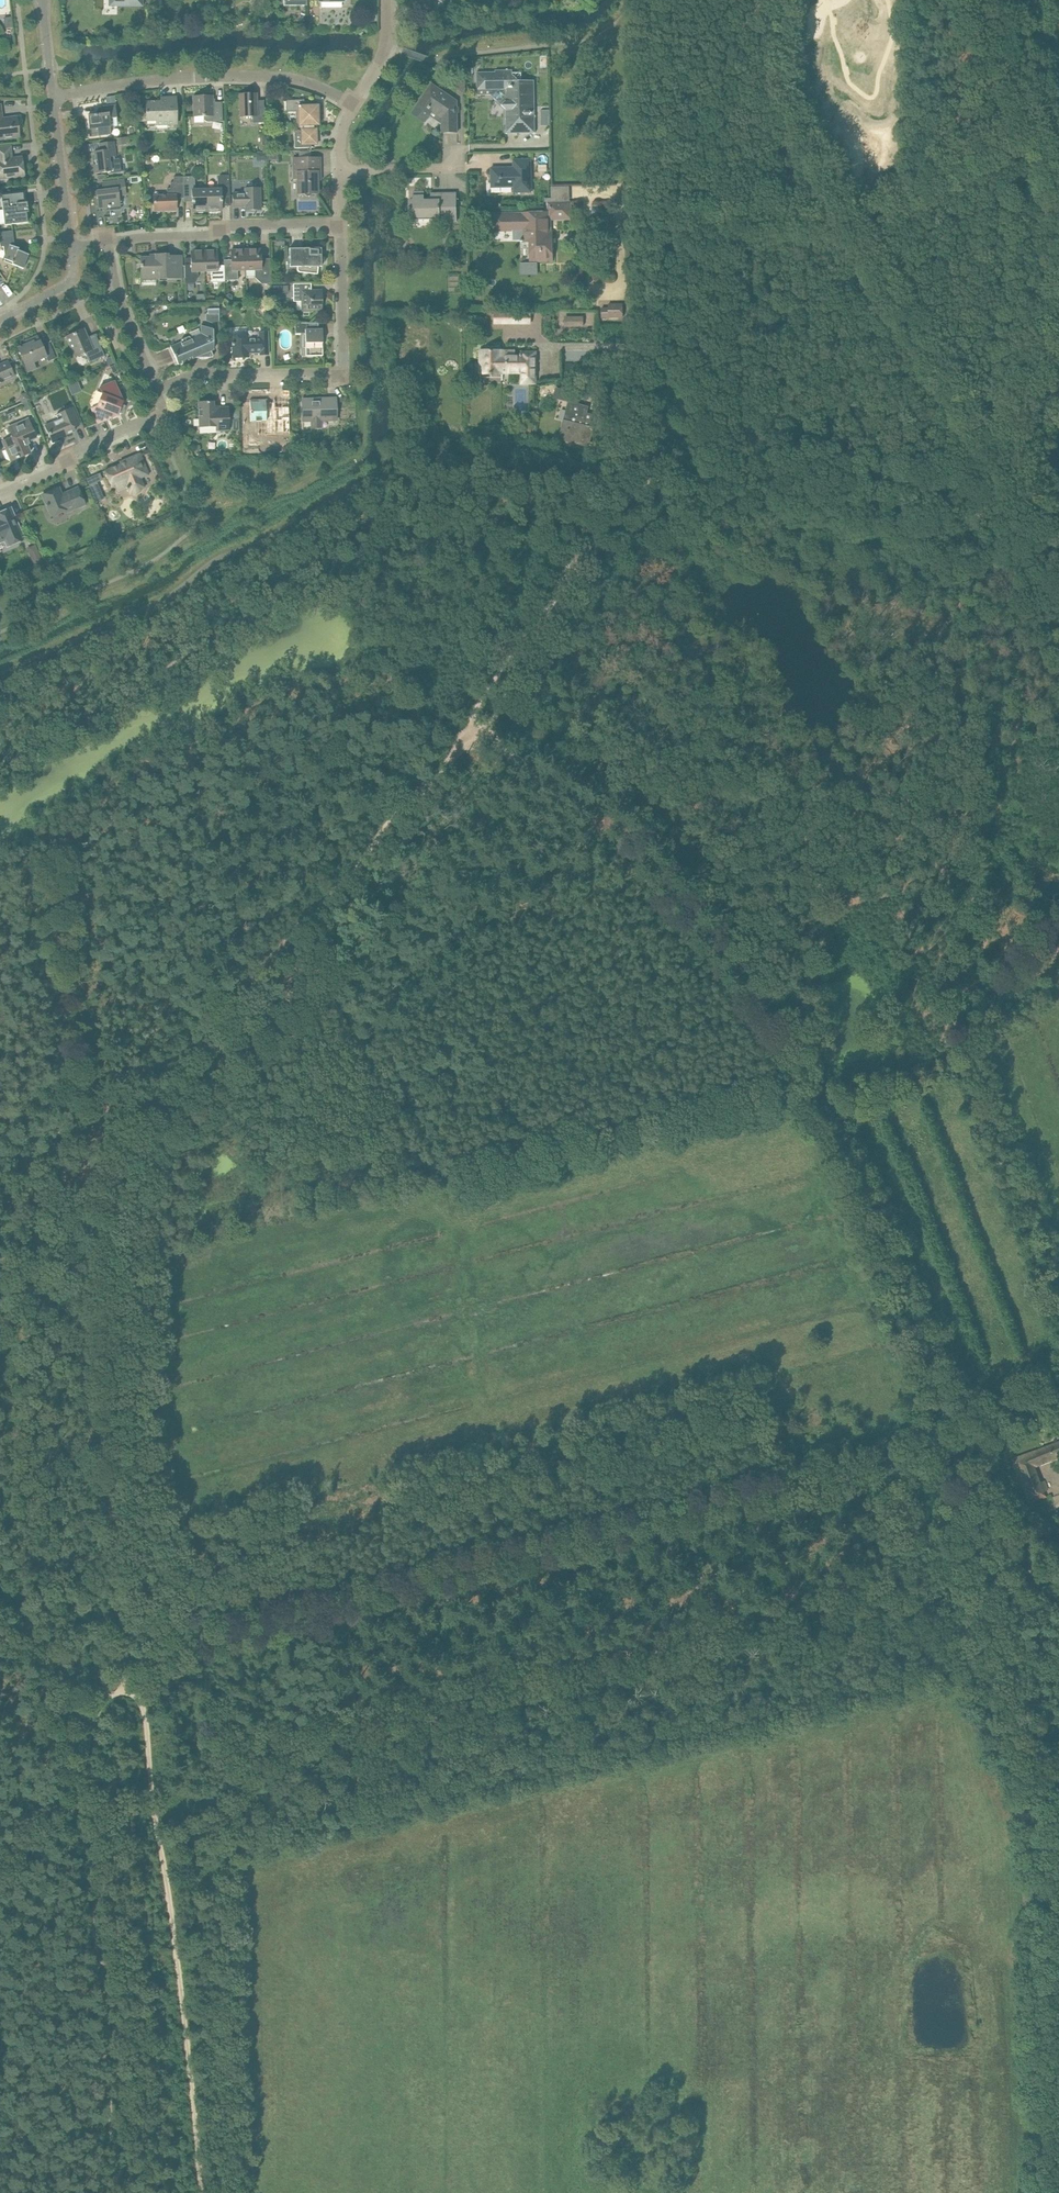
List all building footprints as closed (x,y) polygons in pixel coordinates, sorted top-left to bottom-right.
[(11,17),(4,18),(6,28),(12,27),(12,26),(11,17)] [(478,95),(491,95),(495,89),(506,89),(506,99),(502,105),(506,109),(506,133),(535,133),(534,80),(519,80),(512,74),(512,70),(495,70),(495,72),(477,72),(477,90),(478,90),(478,95)] [(446,81),(457,88),(457,77),(446,81)] [(425,122),(435,108),(442,113),(442,132),(458,132),(457,101),(432,83),(412,113),(425,122)] [(264,100),(257,100),(256,93),(240,94),(240,105),(240,116),(252,116),(252,123),(264,122),(264,100)] [(206,121),(208,122),(223,121),(222,113),(222,102),(213,102),(212,96),(193,96),(193,107),(194,116),(204,116),(204,118),(205,120),(206,121)] [(177,115),(176,108),(176,97),(161,97),(161,101),(146,101),(146,121),(156,120),(156,125),(174,124),(174,115),(177,115)] [(301,129),(301,133),(295,134),(295,132),(294,132),(295,148),(313,147),(313,146),(311,146),(311,144),(317,144),(317,128),(314,128),(314,125),(319,125),(318,105),(304,105),(304,99),(286,100),(286,112),(298,111),(299,125),(303,125),(303,129),(301,129)] [(19,136),(17,117),(2,118),(0,105),(0,139),(19,136)] [(117,117),(117,116),(115,105),(101,107),(102,113),(87,115),(89,129),(97,128),(98,135),(111,134),(109,118),(117,117)] [(94,174),(105,172),(111,171),(111,174),(120,172),(119,158),(109,160),(109,157),(116,156),(114,141),(99,143),(100,150),(94,151),(96,164),(93,164),(94,174)] [(24,175),(22,157),(11,158),(10,146),(0,147),(0,178),(24,175)] [(298,178),(298,183),(298,194),(299,194),(299,192),(317,192),(317,194),(317,172),(320,172),(319,158),(309,158),(295,158),(295,178),(298,178)] [(514,167),(491,168),(491,187),(514,187),(514,192),(532,192),(531,159),(513,159),(514,167)] [(218,188),(206,189),(207,211),(222,210),(221,195),(230,195),(229,175),(220,175),(217,178),(218,188)] [(207,211),(206,189),(195,189),(195,179),(192,176),(183,176),(183,177),(184,196),(192,196),(192,200),(192,211),(207,211)] [(184,196),(183,177),(175,177),(175,182),(170,182),(170,186),(167,187),(167,195),(154,196),(154,210),(176,210),(176,198),(184,198),(184,196)] [(120,209),(119,198),(118,195),(126,194),(124,179),(113,181),(102,182),(103,190),(97,191),(98,191),(99,196),(97,196),(99,208),(110,207),(110,210),(120,209)] [(261,209),(260,198),(259,188),(245,188),(245,193),(233,193),(233,207),(241,207),(241,206),(245,206),(245,210),(261,209)] [(26,212),(28,212),(27,201),(25,202),(24,191),(1,194),(2,201),(0,202),(0,225),(16,223),(27,222),(26,212)] [(409,201),(409,212),(409,217),(440,217),(440,221),(457,221),(456,193),(431,194),(431,200),(424,200),(424,192),(413,192),(413,201),(409,201)] [(550,219),(559,218),(570,218),(570,202),(559,202),(549,203),(549,213),(523,213),(493,214),(494,230),(523,230),(523,241),(530,241),(531,261),(552,261),(552,232),(550,232),(550,219)] [(606,212),(606,202),(593,202),(593,212),(606,212)] [(0,239),(0,245),(0,246),(3,246),(4,250),(7,252),(5,259),(13,262),(12,264),(23,268),(24,268),(23,267),(28,254),(28,255),(29,254),(18,250),(19,248),(15,246),(13,230),(0,232),(0,235),(0,239)] [(300,272),(307,273),(317,274),(318,266),(321,266),(321,254),(318,254),(318,249),(310,248),(289,248),(289,259),(289,266),(297,266),(297,269),(298,271),(300,272)] [(246,270),(246,249),(231,250),(231,261),(231,266),(224,266),(224,280),(238,279),(238,270),(246,270)] [(260,249),(246,249),(246,270),(255,269),(255,277),(261,283),(271,283),(270,265),(261,265),(260,249)] [(191,266),(185,266),(185,278),(185,283),(195,283),(194,277),(198,277),(198,271),(204,271),(204,250),(191,251),(191,266)] [(217,250),(204,250),(204,271),(211,271),(211,282),(224,281),(224,280),(224,266),(224,265),(218,265),(217,261),(217,250)] [(185,278),(185,266),(168,266),(168,254),(155,254),(155,255),(150,255),(150,256),(141,257),(141,275),(156,275),(156,279),(185,278)] [(302,310),(311,310),(322,310),(322,295),(322,290),(317,290),(317,283),(306,283),(293,283),(293,301),(301,301),(302,310)] [(623,317),(623,304),(609,304),(609,308),(602,308),(602,317),(623,317)] [(218,310),(207,310),(207,314),(205,316),(206,322),(219,326),(218,310)] [(530,314),(516,314),(516,322),(516,325),(530,325),(530,314)] [(295,333),(305,333),(305,348),(301,348),(301,356),(323,355),(322,329),(316,329),(315,322),(295,323),(295,333)] [(212,356),(213,356),(211,350),(214,349),(213,329),(201,325),(201,333),(191,338),(189,336),(181,340),(181,342),(171,347),(178,364),(195,357),(212,357),(212,356)] [(92,361),(95,360),(105,356),(97,338),(89,342),(84,330),(76,333),(75,332),(67,336),(75,356),(85,352),(88,359),(91,357),(92,361)] [(232,336),(232,346),(233,357),(249,357),(249,353),(260,352),(260,354),(268,354),(268,332),(259,332),(259,337),(248,337),(248,336),(232,336)] [(18,348),(22,358),(25,365),(46,356),(48,361),(56,358),(53,352),(49,341),(42,345),(40,341),(35,343),(34,341),(18,348)] [(480,349),(480,372),(479,375),(521,376),(521,385),(535,386),(536,351),(521,351),(521,353),(520,353),(520,355),(514,355),(514,354),(503,351),(503,349),(480,349)] [(3,381),(3,380),(14,376),(8,361),(0,364),(0,382),(3,381)] [(91,408),(93,413),(97,423),(112,417),(112,416),(117,414),(118,414),(123,401),(120,396),(121,396),(114,381),(104,385),(100,387),(102,393),(101,394),(99,393),(94,397),(95,403),(97,404),(97,406),(91,408)] [(560,439),(577,443),(588,445),(592,428),(589,427),(591,420),(585,419),(588,407),(575,404),(578,394),(557,388),(555,397),(569,401),(560,439)] [(21,395),(19,399),(22,402),(28,399),(26,393),(21,395)] [(311,401),(311,398),(302,398),(303,421),(311,421),(311,428),(321,427),(321,421),(337,420),(336,400),(311,401)] [(250,404),(248,406),(250,408),(250,421),(265,421),(266,429),(270,432),(282,432),(281,424),(281,418),(282,418),(282,404),(274,404),(274,406),(272,406),(269,406),(268,405),(267,404),(266,404),(266,400),(258,400),(258,401),(250,402),(250,404)] [(199,429),(216,428),(217,430),(229,430),(228,407),(214,407),(214,401),(198,402),(199,429)] [(45,425),(48,432),(52,443),(61,439),(61,438),(66,436),(66,437),(67,437),(66,434),(75,431),(73,426),(80,424),(76,414),(73,407),(56,415),(58,420),(45,425)] [(3,441),(6,449),(11,460),(30,452),(27,444),(29,443),(28,441),(36,438),(28,418),(8,427),(12,435),(10,436),(11,437),(3,441)] [(149,474),(144,463),(140,453),(125,459),(126,464),(121,466),(120,464),(105,470),(112,486),(125,481),(131,495),(146,489),(141,478),(149,474)] [(99,473),(86,478),(89,486),(96,483),(103,480),(99,473)] [(86,504),(82,497),(78,487),(66,492),(66,493),(62,495),(59,487),(42,495),(46,505),(51,516),(66,510),(67,513),(86,504)] [(15,518),(11,508),(0,513),(0,541),(5,539),(7,545),(24,538),(15,518)] [(1034,1467),(1058,1457),(1058,1441),(1012,1459),(1030,1503),(1034,1501),(1032,1496),(1048,1489),(1044,1480),(1040,1482),(1034,1467)]
